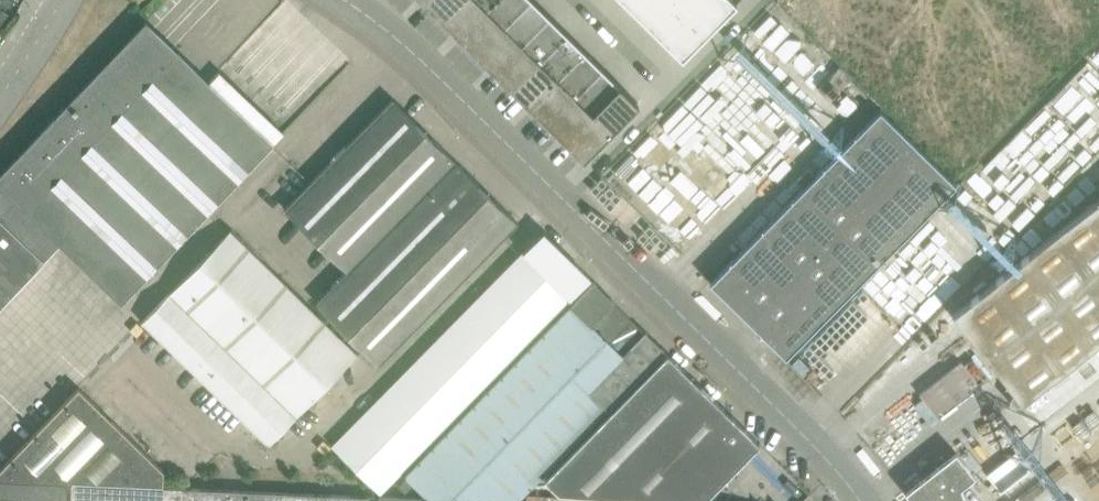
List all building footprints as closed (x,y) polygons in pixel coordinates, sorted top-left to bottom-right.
[(583,158),(638,102),(534,0),(423,0),(583,158)] [(733,0),(622,0),(682,59),(736,3),(733,0)] [(146,21),(0,175),(0,305),(59,243),(122,301),(273,142),(146,21)] [(516,222),(391,98),(281,211),(344,273),(316,302),(379,364),(516,222)] [(879,109),(710,282),(785,356),(955,183),(954,183),(879,109)] [(951,315),(1014,394),(1011,397),(1010,398),(1009,399),(1009,400),(1009,401),(1009,402),(1009,403),(1010,403),(1010,404),(1011,404),(1011,405),(1012,405),(1013,405),(1014,406),(1014,405),(1015,405),(1016,405),(1017,404),(1020,402),(1098,341),(1098,199),(951,315)] [(142,320),(268,443),(357,351),(231,228),(142,320)] [(556,284),(522,251),(331,445),(378,491),(517,351),(504,337),(556,284)] [(613,300),(613,302),(590,323),(571,303),(404,474),(426,495),(520,499),(608,411),(664,350),(613,300)] [(543,479),(560,495),(688,500),(702,500),(759,443),(667,353),(543,479)] [(915,500),(954,500),(948,493),(972,474),(955,453),(907,492),(915,500)] [(0,478),(0,500),(70,500),(71,480),(0,478)] [(368,496),(181,487),(180,500),(368,500),(368,496)]
